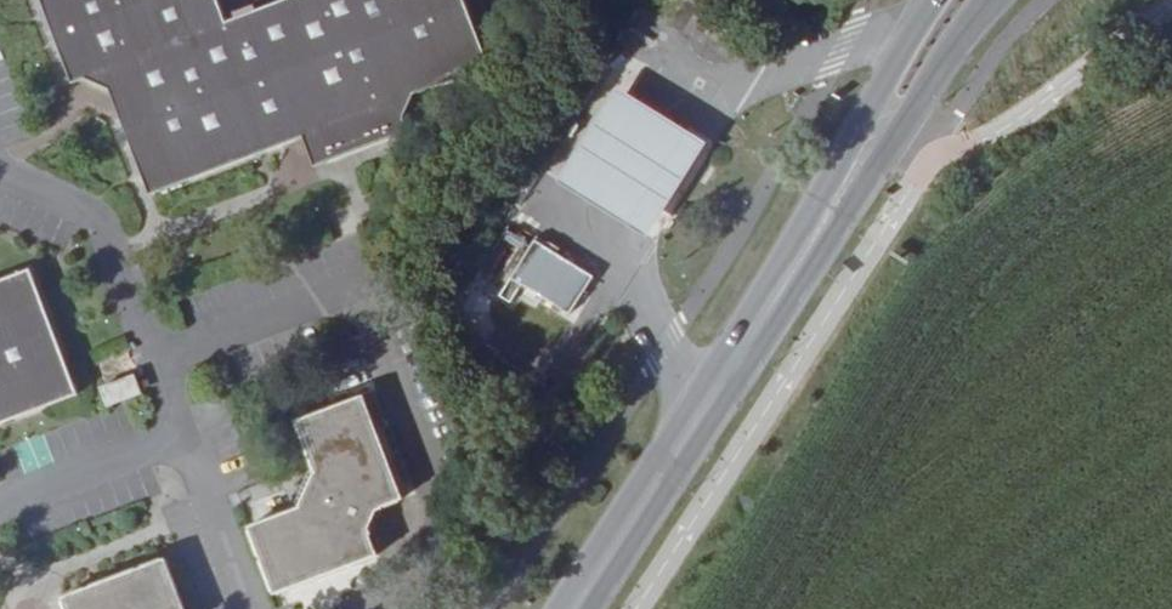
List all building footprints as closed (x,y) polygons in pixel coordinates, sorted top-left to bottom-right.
[(220,0),(40,0),(73,85),(88,79),(112,91),(152,196),(303,138),(315,168),(410,132),(404,117),(413,96),(489,68),(463,0),(282,0),(227,20),(220,0)] [(621,88),(563,182),(609,210),(651,235),(709,142),(666,115),(621,88)] [(477,280),(495,292),(530,236),(512,225),(477,280)] [(530,236),(495,292),(515,305),(526,288),(572,317),(597,277),(530,236)] [(78,396),(30,268),(0,280),(0,425),(78,396)] [(131,381),(104,393),(109,405),(137,394),(131,381)] [(403,500),(364,395),(296,421),(314,470),(299,508),(249,527),(275,595),(377,557),(371,540),(370,534),(371,528),(372,525),(374,521),(376,517),(379,514),(385,509),(392,505),(403,500)] [(165,559),(60,599),(64,608),(184,608),(165,559)]
